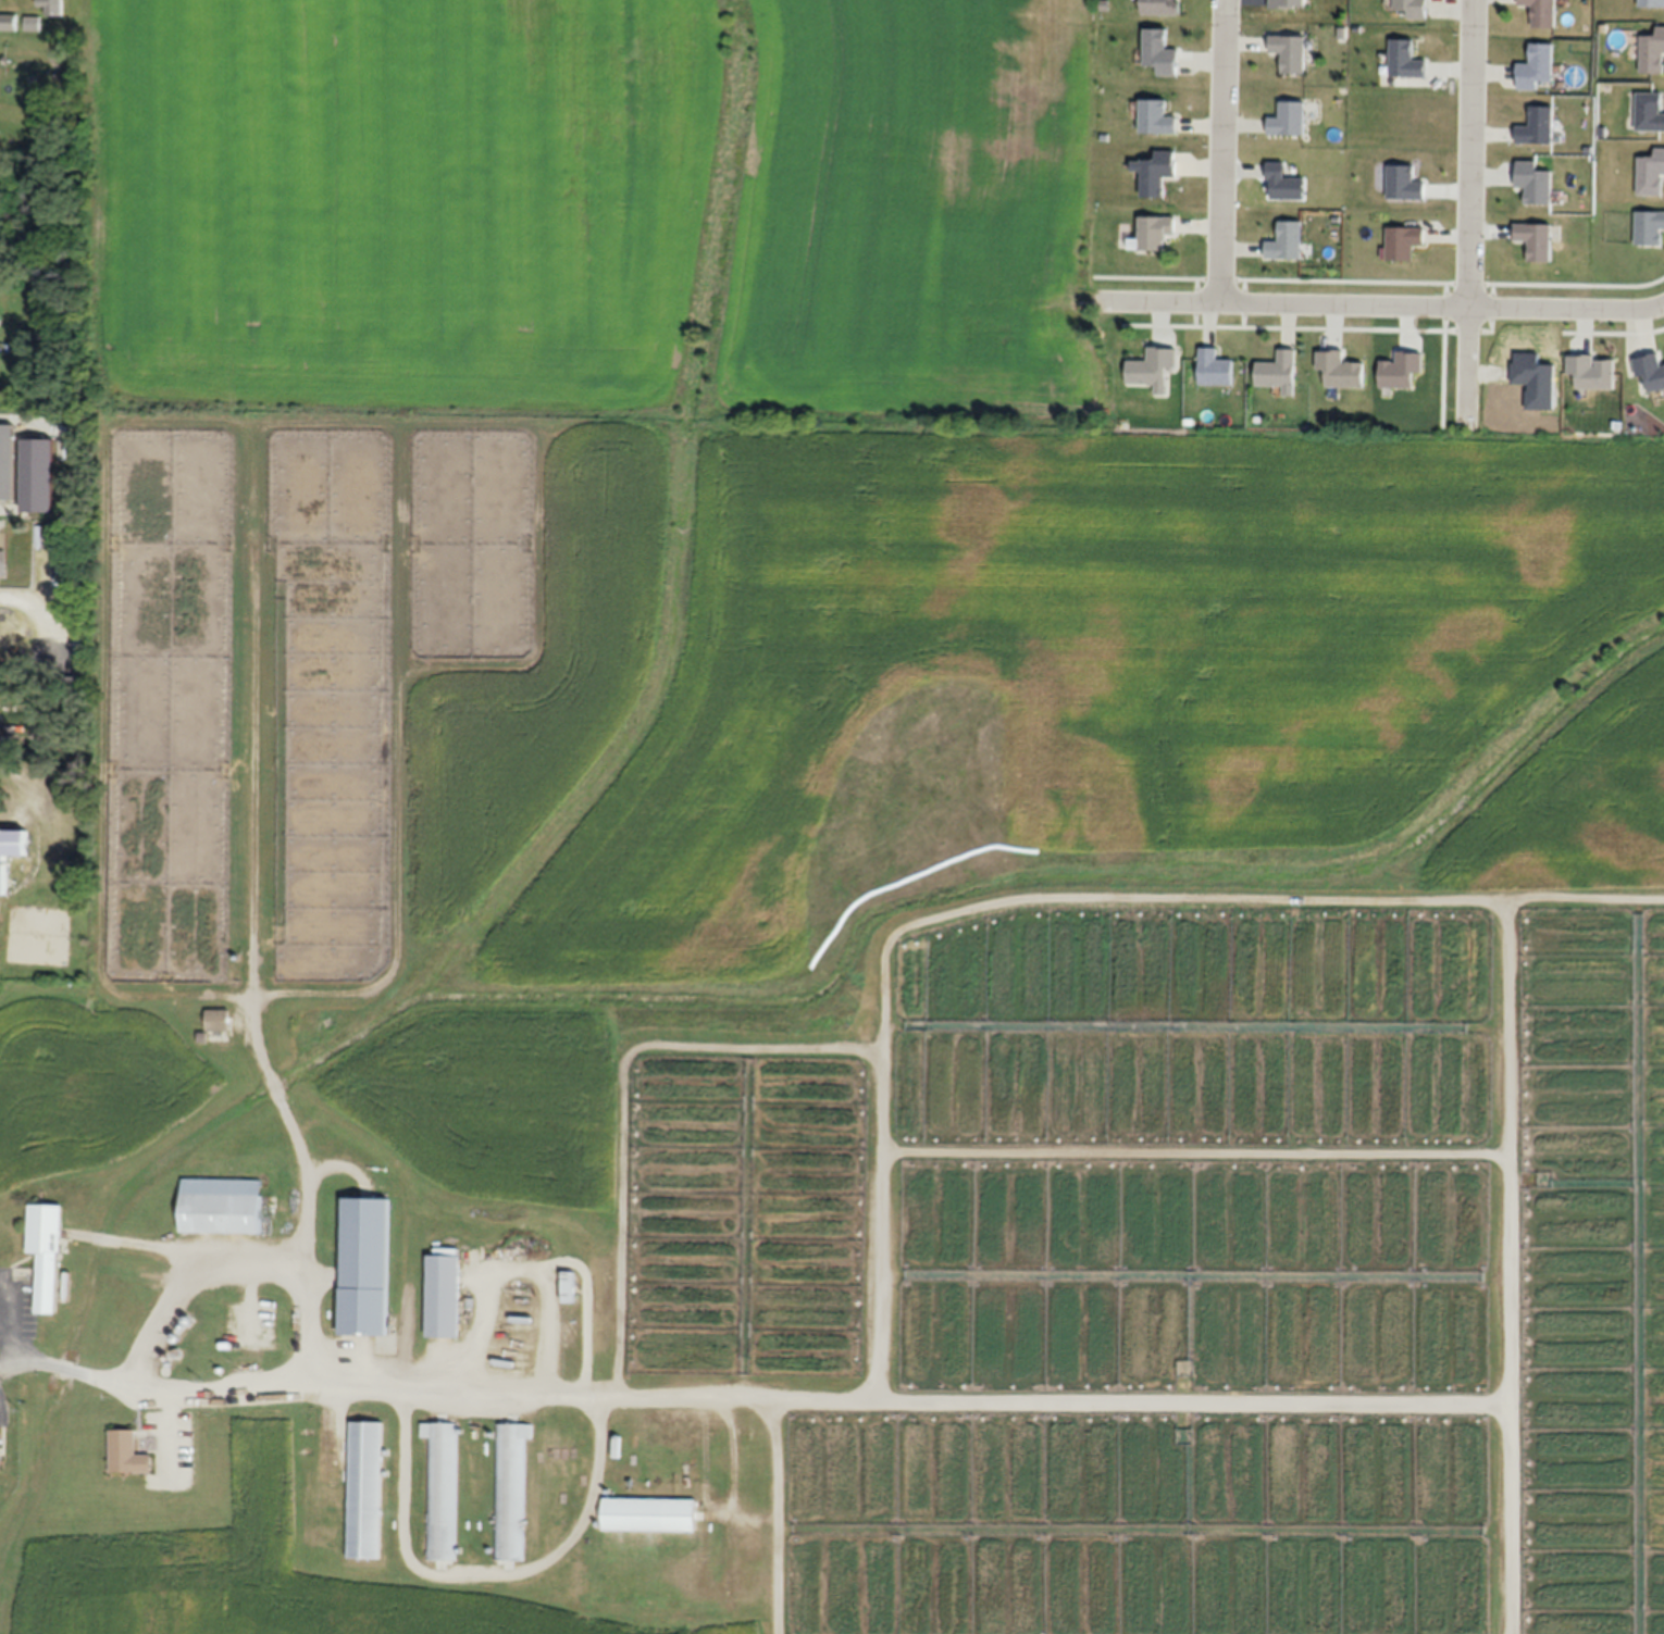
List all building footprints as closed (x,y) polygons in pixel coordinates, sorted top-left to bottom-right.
[(1142,15),(1178,15),(1178,0),(1142,0),(1142,15)] [(1270,8),(1307,8),(1307,0),(1270,0),(1270,8)] [(1427,0),(1395,0),(1395,9),(1408,9),(1408,18),(1427,18),(1427,0)] [(1520,6),(1532,6),(1532,26),(1556,26),(1556,0),(1520,0),(1520,6)] [(0,14),(0,30),(16,30),(16,14),(0,14)] [(1642,73),(1663,73),(1663,52),(1663,26),(1657,26),(1657,37),(1642,37),(1642,73)] [(1144,28),(1144,65),(1156,65),(1156,75),(1179,75),(1179,49),(1167,49),(1167,28),(1144,28)] [(1305,35),(1270,35),(1270,55),(1282,55),(1282,73),(1305,73),(1305,35)] [(1553,43),(1530,43),(1530,61),(1519,61),(1519,89),(1540,89),(1540,80),(1553,80),(1553,43)] [(1180,133),(1180,111),(1168,111),(1168,99),(1140,99),(1140,133),(1180,133)] [(1269,134),(1304,134),(1304,101),(1281,101),(1281,114),(1269,114),(1269,134)] [(1554,143),(1554,106),(1531,106),(1531,123),(1517,123),(1517,143),(1554,143)] [(1177,176),(1177,150),(1155,150),(1155,160),(1142,160),(1142,196),(1165,196),(1165,176),(1177,176)] [(1552,171),(1539,171),(1539,161),(1517,161),(1517,188),(1527,188),(1527,203),(1552,203),(1552,171)] [(1304,176),(1285,176),(1285,162),(1268,162),(1268,199),(1304,199),(1304,176)] [(1663,229),(1663,214),(1638,214),(1638,245),(1660,245),(1660,229),(1663,229)] [(1176,238),(1176,216),(1140,215),(1140,238),(1131,238),(1131,249),(1164,249),(1164,238),(1176,238)] [(1301,221),(1280,221),(1280,236),(1267,236),(1267,258),(1301,258),(1301,221)] [(1386,260),(1413,260),(1413,246),(1424,246),(1424,227),(1386,227),(1386,260)] [(1165,394),(1166,369),(1176,369),(1177,347),(1149,346),(1149,359),(1128,359),(1127,383),(1155,384),(1155,394),(1165,394)] [(1232,359),(1221,359),(1221,347),(1200,347),(1200,384),(1232,384),(1232,359)] [(1295,349),(1279,349),(1279,360),(1256,360),(1256,384),(1283,384),(1283,395),(1295,395),(1295,349)] [(1327,387),(1363,388),(1364,364),(1343,363),(1343,352),(1317,352),(1317,372),(1327,372),(1327,387)] [(1636,379),(1647,377),(1649,391),(1663,389),(1663,366),(1661,367),(1659,353),(1634,357),(1636,379)] [(1614,389),(1614,355),(1567,355),(1567,376),(1578,376),(1578,389),(1614,389)] [(0,424),(0,500),(14,500),(13,424),(0,424)] [(57,440),(23,440),(23,513),(57,513),(57,440)] [(27,856),(28,831),(0,831),(0,894),(6,894),(7,856),(27,856)] [(206,1009),(206,1030),(230,1030),(230,1009),(206,1009)] [(261,1179),(181,1179),(181,1233),(261,1234),(261,1179)] [(388,1198),(342,1197),(341,1335),(386,1335),(388,1198)] [(63,1205),(30,1204),(28,1252),(39,1252),(37,1313),(60,1313),(63,1205)] [(427,1336),(458,1336),(458,1255),(427,1255),(427,1336)] [(562,1274),(562,1303),(573,1303),(573,1274),(562,1274)] [(383,1422),(350,1422),(349,1558),(382,1559),(383,1422)] [(457,1424),(421,1424),(421,1438),(427,1438),(427,1559),(456,1559),(457,1424)] [(495,1559),(524,1559),(525,1439),(531,1439),(531,1424),(496,1424),(495,1559)] [(153,1472),(153,1451),(139,1451),(139,1428),(110,1428),(110,1472),(153,1472)] [(603,1532),(695,1532),(695,1500),(604,1500),(603,1532)]
